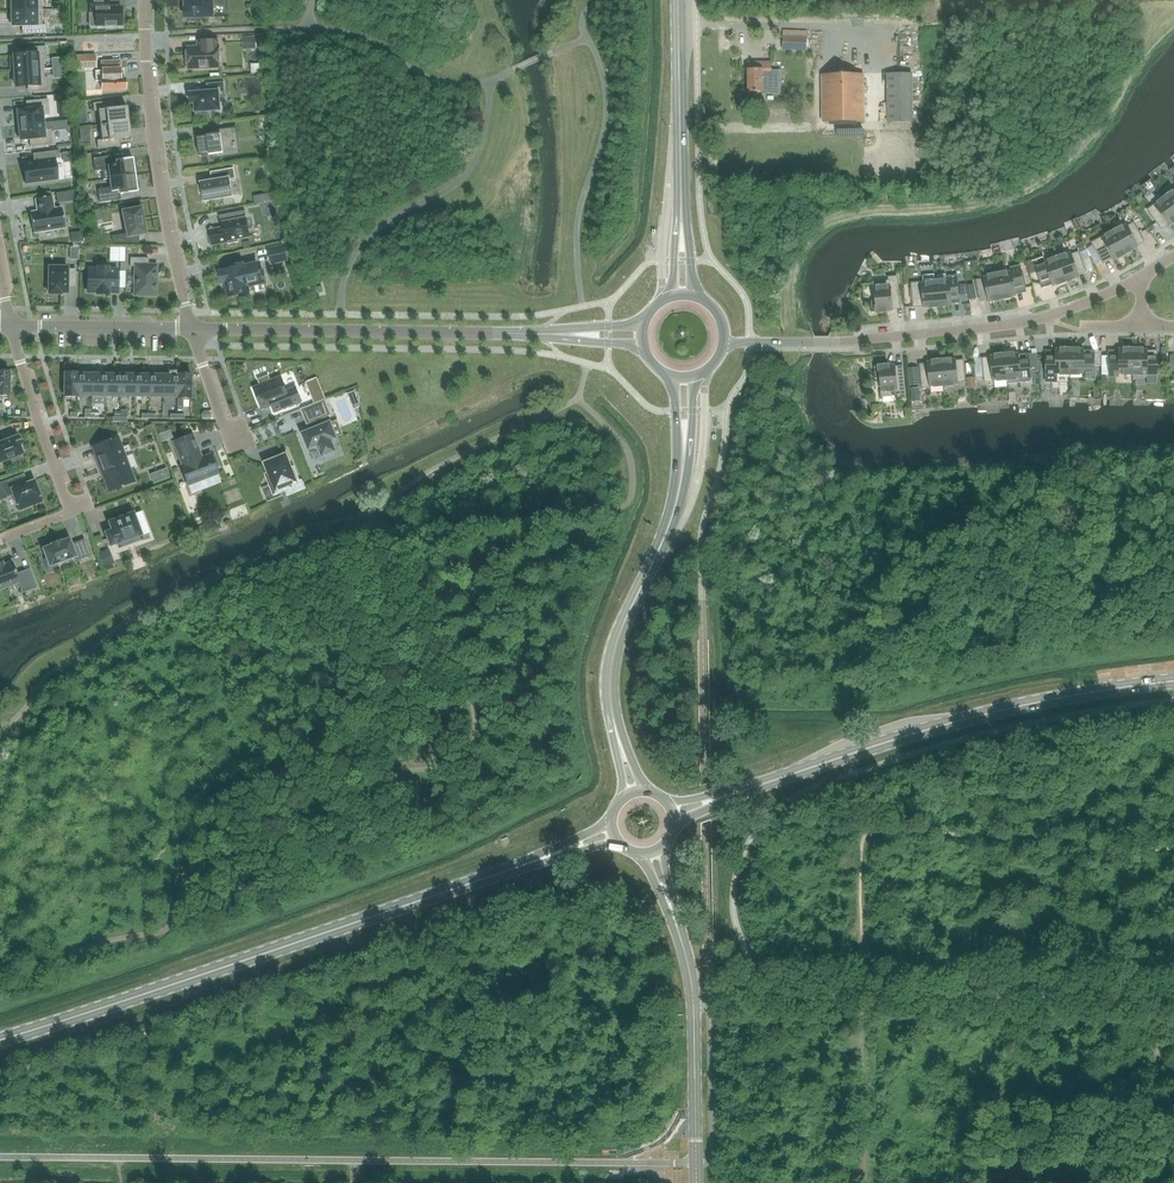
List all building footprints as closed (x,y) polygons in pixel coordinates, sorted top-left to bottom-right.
[(41,10),(41,0),(9,0),(9,5),(11,5),(11,10),(41,10)] [(89,12),(95,12),(95,26),(105,26),(105,28),(114,28),(114,26),(121,25),(121,21),(123,21),(123,12),(121,12),(121,6),(109,7),(108,0),(89,0),(89,12)] [(185,9),(185,18),(188,18),(188,21),(196,21),(196,18),(213,18),(213,7),(224,6),(224,0),(185,0),(185,9)] [(41,10),(11,10),(11,16),(9,16),(9,23),(12,23),(12,26),(25,26),(25,34),(45,33),(45,25),(42,25),(41,10)] [(807,37),(782,36),(782,48),(806,49),(807,37)] [(188,69),(220,67),(219,47),(217,47),(217,40),(199,41),(199,48),(187,48),(188,69)] [(247,43),(244,53),(256,56),(259,46),(247,43)] [(29,54),(13,56),(14,71),(44,69),(43,60),(46,60),(45,46),(29,47),(29,54)] [(74,57),(74,68),(95,67),(94,56),(74,57)] [(119,62),(102,62),(102,71),(95,71),(95,82),(101,81),(101,90),(125,89),(124,79),(120,79),(119,62)] [(779,71),(771,71),(771,62),(748,62),(748,69),(747,69),(748,92),(762,92),(762,91),(771,91),(771,94),(779,94),(779,71)] [(836,66),(837,75),(852,74),(852,65),(836,66)] [(44,69),(14,71),(15,87),(31,85),(32,93),(48,91),(47,78),(44,78),(44,69)] [(912,73),(887,73),(887,122),(913,122),(912,73)] [(822,122),(864,121),(863,74),(822,75),(822,122)] [(260,93),(261,81),(249,80),(248,93),(260,93)] [(208,92),(190,93),(190,103),(193,103),(193,112),(196,112),(196,116),(208,115),(208,111),(220,110),(219,97),(224,97),(223,83),(208,84),(208,92)] [(18,120),(18,125),(43,123),(42,118),(45,115),(49,114),(48,99),(25,101),(26,109),(17,110),(17,113),(15,113),(15,120),(18,120)] [(126,107),(110,109),(109,102),(93,103),(93,111),(98,111),(99,125),(128,122),(126,107)] [(113,140),(130,138),(128,122),(99,125),(101,140),(97,141),(97,148),(114,147),(113,140)] [(43,123),(18,125),(19,131),(16,131),(17,138),(19,138),(20,140),(29,139),(30,147),(52,145),(51,130),(47,130),(43,127),(43,123)] [(207,131),(208,136),(197,137),(199,156),(211,155),(211,159),(222,158),(221,153),(235,151),(234,147),(236,147),(235,142),(234,143),(232,128),(207,131)] [(39,160),(23,162),(25,184),(57,180),(55,159),(60,158),(59,150),(38,153),(39,160)] [(104,157),(93,158),(94,172),(102,171),(103,180),(109,179),(135,175),(134,168),(136,168),(135,160),(133,161),(132,158),(114,161),(115,164),(108,165),(104,157)] [(204,201),(232,196),(229,179),(234,178),(233,169),(215,172),(217,180),(201,183),(201,185),(199,186),(200,194),(203,193),(204,201)] [(138,181),(136,182),(135,175),(109,179),(110,188),(97,189),(99,203),(110,201),(111,192),(118,191),(119,195),(137,192),(137,189),(139,189),(138,181)] [(1137,187),(1143,201),(1152,197),(1147,183),(1137,187)] [(1173,209),(1173,191),(1165,197),(1173,209)] [(51,196),(35,199),(37,212),(30,213),(33,232),(64,227),(61,208),(53,209),(51,196)] [(1173,222),(1173,209),(1165,197),(1148,210),(1159,225),(1165,221),(1169,226),(1173,222)] [(240,202),(217,203),(218,211),(240,210),(240,202)] [(138,243),(138,235),(145,233),(140,208),(122,211),(127,234),(118,236),(119,242),(138,243)] [(245,211),(219,216),(220,224),(223,224),(224,228),(210,231),(213,245),(227,242),(227,244),(238,242),(238,239),(249,237),(246,219),(245,211)] [(1113,232),(1125,253),(1137,247),(1135,242),(1141,238),(1133,224),(1127,227),(1126,225),(1113,232)] [(1113,260),(1125,253),(1113,232),(1092,243),(1101,260),(1110,255),(1113,260)] [(284,246),(268,250),(272,263),(287,260),(284,246)] [(120,275),(125,275),(126,250),(110,250),(110,264),(121,264),(120,275)] [(1057,258),(1065,281),(1078,276),(1076,271),(1083,268),(1078,253),(1071,255),(1070,253),(1057,258)] [(148,258),(130,258),(130,266),(135,266),(135,276),(133,276),(133,284),(135,284),(135,295),(155,295),(155,266),(148,266),(148,258)] [(1036,263),(1034,264),(1041,284),(1043,283),(1050,280),(1052,286),(1065,281),(1057,258),(1044,262),(1043,260),(1036,263)] [(232,269),(219,272),(222,283),(226,282),(229,296),(249,292),(247,287),(265,282),(263,272),(259,273),(257,264),(243,267),(242,263),(231,266),(232,269)] [(1010,271),(997,274),(1002,299),(1015,296),(1014,290),(1024,288),(1019,266),(1010,268),(1010,271)] [(49,279),(46,279),(46,289),(49,289),(48,294),(60,294),(60,292),(66,292),(66,286),(75,286),(75,269),(67,269),(67,268),(49,267),(49,279)] [(97,270),(87,270),(87,291),(96,292),(96,294),(107,295),(108,292),(117,292),(117,270),(108,270),(108,267),(97,267),(97,270)] [(988,301),(1002,299),(997,274),(983,277),(983,279),(976,281),(980,297),(987,296),(988,301)] [(958,299),(957,282),(958,282),(958,275),(947,276),(947,281),(935,282),(937,306),(951,305),(951,299),(958,299)] [(871,313),(892,311),(892,305),(899,304),(896,277),(889,278),(889,281),(873,283),(875,301),(870,301),(871,313)] [(923,308),(937,306),(935,282),(911,284),(913,303),(923,302),(923,308)] [(1045,355),(1045,379),(1048,379),(1055,380),(1055,374),(1069,374),(1069,347),(1062,347),(1062,349),(1055,349),(1055,355),(1048,355),(1045,355)] [(1069,347),(1069,374),(1083,374),(1083,377),(1093,377),(1093,372),(1093,355),(1083,355),(1083,349),(1076,349),(1076,347),(1069,347)] [(1132,374),(1133,347),(1126,347),(1126,349),(1119,349),(1119,355),(1109,355),(1109,374),(1132,374)] [(1133,347),(1132,374),(1132,376),(1146,376),(1146,374),(1156,374),(1156,355),(1147,355),(1147,349),(1140,349),(1140,347),(1133,347)] [(1029,358),(1026,358),(1018,359),(1018,353),(1011,354),(1011,352),(1004,353),(1006,379),(1007,384),(1021,382),(1021,381),(1031,380),(1029,358)] [(985,381),(1006,379),(1004,353),(997,353),(997,355),(990,356),(991,361),(983,362),(985,381)] [(941,359),(943,385),(957,384),(957,381),(964,381),(963,364),(955,365),(955,359),(948,360),(948,358),(941,359)] [(922,387),(943,385),(941,359),(934,359),(934,361),(927,362),(927,367),(920,368),(922,387)] [(895,371),(894,365),(874,367),(875,379),(880,378),(881,396),(896,394),(897,398),(905,397),(902,370),(895,371)] [(9,396),(9,393),(11,393),(11,387),(9,387),(9,372),(0,371),(0,396),(9,396)] [(77,397),(77,373),(64,372),(64,387),(61,387),(61,394),(64,394),(64,397),(77,397)] [(91,396),(92,374),(78,374),(78,373),(77,373),(77,397),(78,397),(78,396),(91,396)] [(106,396),(106,374),(92,374),(91,396),(106,396)] [(120,396),(120,375),(106,374),(106,396),(120,396)] [(177,398),(177,374),(177,375),(163,375),(163,397),(176,397),(176,398),(177,398)] [(177,374),(177,398),(195,399),(195,386),(191,386),(191,374),(177,374)] [(134,396),(134,375),(120,375),(120,396),(134,396)] [(148,397),(149,375),(134,375),(134,396),(148,397)] [(163,397),(163,375),(149,375),(148,397),(163,397)] [(268,376),(258,380),(260,385),(253,388),(262,409),(271,405),(274,413),(302,402),(295,387),(286,391),(281,377),(270,381),(268,376)] [(300,409),(307,426),(316,422),(318,427),(313,429),(313,430),(302,434),(309,449),(318,446),(322,456),(335,451),(331,440),(336,438),(330,423),(326,424),(324,419),(332,416),(325,399),(300,409)] [(10,458),(12,462),(22,458),(20,455),(23,454),(19,445),(21,444),(18,435),(0,442),(0,462),(10,458)] [(180,466),(187,485),(217,474),(214,466),(217,464),(214,456),(211,457),(210,455),(201,458),(192,435),(173,442),(182,465),(180,466)] [(121,487),(122,486),(133,482),(128,469),(126,469),(118,448),(121,448),(117,437),(92,446),(101,469),(103,468),(111,490),(120,487),(121,487)] [(286,454),(271,460),(272,465),(267,467),(269,474),(266,475),(274,494),(291,487),(290,484),(299,480),(294,466),(292,467),(286,454)] [(42,501),(34,480),(20,485),(17,476),(0,483),(6,497),(13,495),(18,510),(42,501)] [(116,544),(141,535),(133,513),(108,522),(111,530),(104,532),(109,546),(116,543),(116,544)] [(84,539),(71,544),(69,539),(60,542),(59,541),(51,544),(51,545),(42,548),(46,559),(43,560),(47,570),(58,566),(57,563),(75,557),(76,561),(90,556),(84,539)] [(16,574),(11,562),(3,565),(2,562),(0,563),(0,587),(18,581),(22,593),(36,587),(29,569),(16,574)]
